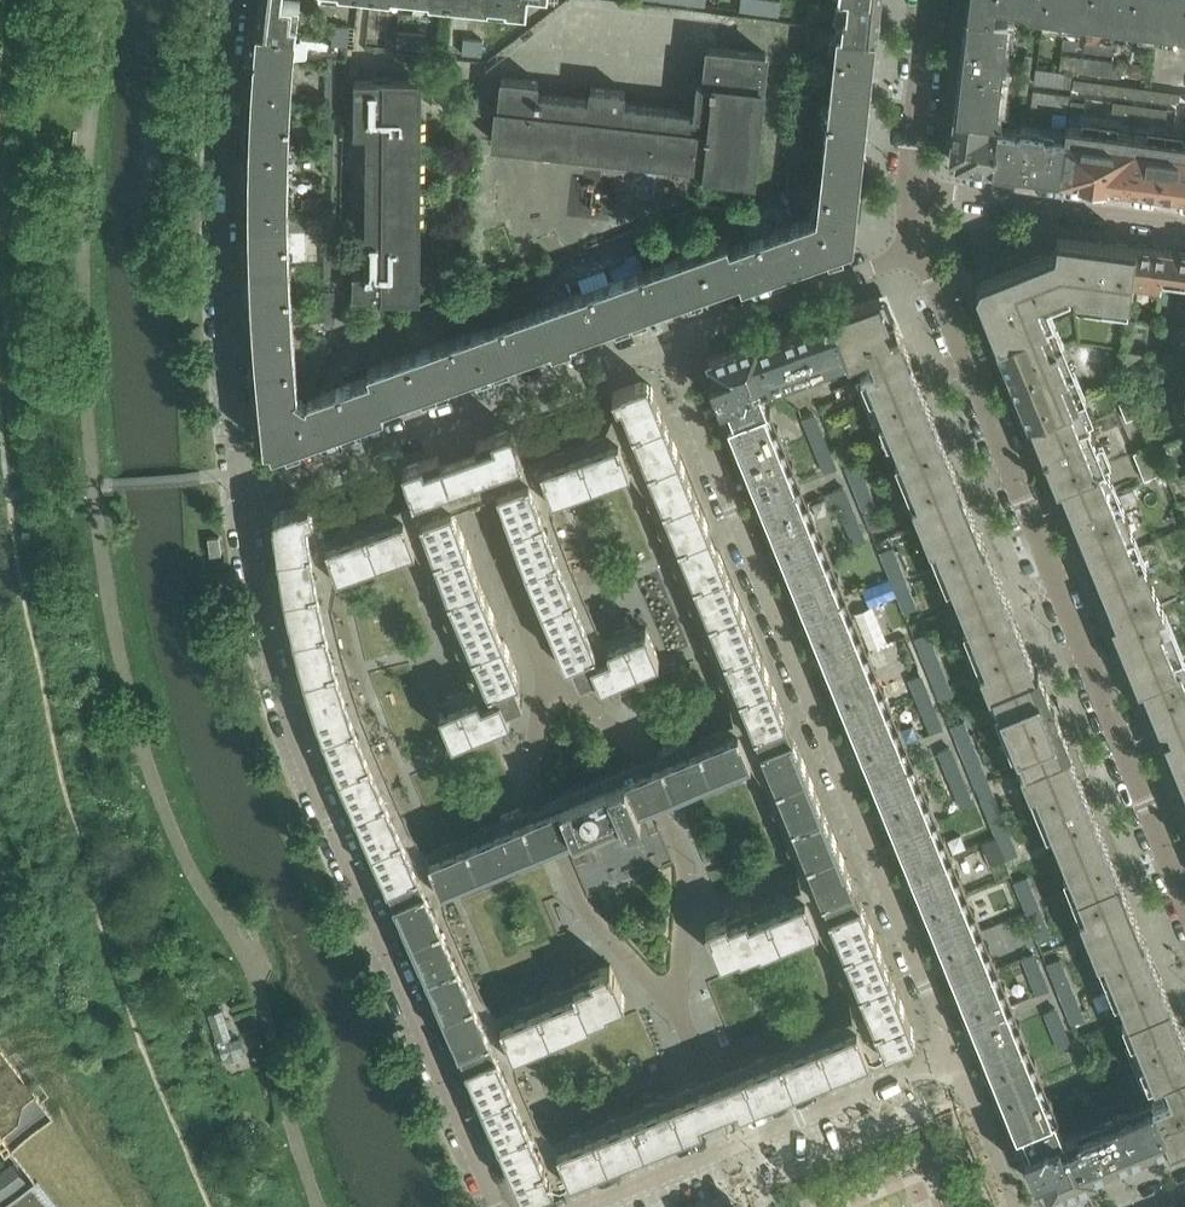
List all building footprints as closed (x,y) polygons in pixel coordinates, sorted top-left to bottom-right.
[(258,27),(297,31),(301,1),(289,0),(260,0),(258,27)] [(449,4),(527,12),(528,0),(449,0),(449,4)] [(759,11),(761,0),(741,0),(740,9),(759,11)] [(759,11),(779,14),(780,0),(761,0),(759,11)] [(880,0),(838,0),(836,14),(838,14),(836,31),(837,31),(877,36),(880,0)] [(966,12),(995,14),(996,3),(1003,4),(1003,0),(968,0),(966,12)] [(1003,4),(1026,7),(1030,13),(1041,14),(1042,0),(1003,0),(1003,4)] [(1160,0),(1042,0),(1041,14),(1089,20),(1086,37),(1100,39),(1103,22),(1156,29),(1160,0)] [(1156,29),(1184,33),(1184,0),(1160,0),(1156,29)] [(809,3),(807,17),(817,19),(818,4),(809,3)] [(966,12),(959,79),(999,84),(1002,63),(1006,63),(1009,40),(1006,39),(1008,16),(995,14),(966,12)] [(295,60),(297,31),(258,27),(255,56),(295,60)] [(332,44),(342,46),(343,31),(333,30),(332,44)] [(353,32),(343,31),(342,46),(351,47),(353,32)] [(396,46),(405,46),(407,32),(398,31),(396,46)] [(864,155),(873,71),(874,58),(877,36),(837,31),(835,54),(824,151),(864,155)] [(427,34),(407,32),(405,46),(426,49),(427,34)] [(464,38),(463,53),(483,55),(484,40),(464,38)] [(1063,49),(1079,51),(1080,40),(1064,38),(1063,49)] [(1116,44),(1085,40),(1084,51),(1114,55),(1116,44)] [(754,176),(767,53),(709,47),(706,70),(706,77),(705,79),(701,79),(697,111),(695,110),(689,110),(625,103),(626,90),(591,87),(590,99),(538,93),(539,81),(502,77),(495,141),(495,142),(702,164),(707,164),(706,172),(717,173),(718,172),(754,176)] [(1029,94),(1033,54),(1025,53),(1020,93),(1029,94)] [(1122,61),(1062,54),(1060,70),(1120,78),(1122,61)] [(293,88),(295,60),(255,56),(259,75),(254,85),(293,88)] [(328,57),(327,72),(337,73),(338,58),(328,57)] [(1073,72),(1037,68),(1035,83),(1072,88),(1073,72)] [(337,73),(327,72),(327,88),(336,88),(337,73)] [(1074,78),(1073,88),(1086,90),(1088,80),(1074,78)] [(1059,177),(1064,134),(1053,133),(1053,129),(1010,124),(1010,128),(998,126),(1000,107),(996,106),(999,84),(959,79),(950,156),(956,163),(1059,177)] [(419,295),(420,80),(356,80),(355,133),(368,133),(367,272),(354,272),(354,295),(419,295)] [(1088,80),(1086,90),(1100,92),(1101,82),(1088,80)] [(1101,82),(1100,92),(1113,93),(1114,83),(1101,82)] [(1114,83),(1113,93),(1126,95),(1127,85),(1114,83)] [(291,117),(293,88),(254,85),(252,116),(291,117)] [(1127,85),(1126,95),(1139,97),(1141,87),(1127,85)] [(1141,87),(1139,97),(1153,99),(1154,89),(1141,87)] [(1071,94),(1034,89),(1032,105),(1069,110),(1071,94)] [(1154,89),(1153,99),(1166,100),(1167,91),(1154,89)] [(1167,91),(1166,100),(1179,102),(1181,92),(1167,91)] [(326,99),(326,115),(335,115),(336,100),(326,99)] [(1071,100),(1070,110),(1084,111),(1085,102),(1071,100)] [(1114,101),(1113,111),(1126,113),(1127,103),(1114,101)] [(1127,103),(1126,113),(1139,114),(1141,105),(1127,103)] [(1141,105),(1139,114),(1153,116),(1154,106),(1141,105)] [(1154,106),(1153,116),(1166,118),(1167,108),(1154,106)] [(335,115),(326,115),(325,130),(335,130),(335,115)] [(290,147),(291,117),(252,116),(252,119),(251,135),(251,146),(290,147)] [(1065,127),(1064,134),(1059,177),(1124,185),(1132,135),(1120,134),(1120,127),(1108,125),(1107,134),(1106,134),(1105,138),(1090,136),(1091,132),(1090,130),(1090,123),(1080,122),(1079,128),(1065,127)] [(1132,135),(1124,185),(1184,193),(1184,142),(1184,138),(1184,135),(1174,134),(1172,142),(1171,142),(1170,147),(1156,145),(1157,140),(1155,140),(1156,131),(1144,130),(1144,137),(1132,135)] [(794,132),(792,147),(802,148),(804,133),(794,132)] [(325,143),(324,158),(334,158),(334,143),(325,143)] [(250,175),(290,176),(290,149),(290,147),(251,146),(250,175)] [(802,148),(792,147),(790,162),(800,163),(802,148)] [(864,155),(824,151),(818,209),(857,213),(864,155)] [(334,158),(324,158),(324,173),(333,173),(334,158)] [(290,205),(290,176),(250,175),(250,205),(290,205)] [(290,235),(289,218),(290,205),(250,205),(250,236),(290,235)] [(333,206),(323,207),(324,222),(333,221),(333,206)] [(857,213),(818,209),(817,215),(758,236),(772,273),(854,244),(857,213)] [(333,221),(324,222),(324,237),(334,236),(333,221)] [(290,235),(250,236),(251,266),(290,264),(290,235)] [(977,288),(989,318),(1038,298),(1069,285),(1077,286),(1084,238),(1057,235),(1055,249),(981,279),(977,288)] [(772,273),(758,236),(730,246),(728,239),(690,252),(704,290),(740,277),(743,283),(772,273)] [(981,265),(992,261),(983,237),(972,241),(981,265)] [(1084,238),(1077,286),(1076,291),(1104,295),(1111,242),(1084,238)] [(1137,245),(1111,242),(1104,295),(1130,298),(1132,284),(1137,245)] [(1162,278),(1166,249),(1137,245),(1132,284),(1160,287),(1162,278)] [(324,249),(325,262),(325,264),(334,264),(334,249),(324,249)] [(1162,278),(1184,281),(1184,252),(1166,249),(1162,278)] [(704,290),(690,252),(617,279),(631,316),(704,290)] [(290,264),(251,266),(252,294),(252,296),(292,293),(290,264)] [(334,264),(325,264),(325,279),(335,279),(334,264)] [(617,279),(562,299),(548,304),(563,345),(578,340),(576,336),(631,316),(617,279)] [(422,311),(425,320),(509,290),(506,281),(422,311)] [(335,291),(325,291),(326,321),(336,321),(335,291)] [(292,293),(252,296),(254,327),(294,324),(292,293)] [(832,313),(834,318),(836,317),(852,359),(873,351),(880,368),(908,357),(909,358),(911,357),(888,300),(882,302),(876,299),(875,297),(832,313)] [(1080,399),(1068,370),(1038,298),(989,318),(1031,420),(1080,399)] [(548,304),(479,328),(492,366),(547,346),(549,350),(563,345),(548,304)] [(836,317),(834,318),(798,331),(813,372),(852,359),(836,317)] [(294,324),(254,327),(256,358),(296,354),(294,324)] [(374,328),(346,338),(349,347),(378,337),(374,328)] [(479,328),(424,348),(437,385),(492,366),(479,328)] [(798,331),(760,345),(774,383),(776,386),(813,372),(798,331)] [(712,363),(706,365),(722,404),(727,402),(735,422),(769,408),(761,388),(774,383),(760,345),(758,339),(714,355),(714,357),(712,363)] [(437,385),(424,348),(396,358),(409,395),(437,385)] [(296,354),(256,358),(259,387),(299,383),(296,354)] [(908,357),(880,368),(871,372),(875,384),(866,388),(870,398),(879,394),(892,426),(883,430),(887,439),(934,420),(909,358),(908,357)] [(368,368),(371,375),(382,405),(383,405),(409,395),(396,358),(368,368)] [(371,375),(343,385),(357,422),(385,412),(383,405),(382,405),(371,375)] [(512,428),(477,440),(477,442),(479,447),(459,455),(442,461),(440,455),(438,454),(403,467),(421,517),(407,522),(405,515),(391,520),(389,513),(377,517),(379,524),(352,533),(350,527),(338,531),(340,538),(327,543),(328,545),(312,547),(310,534),(317,533),(315,516),(310,501),(280,511),(274,519),(282,573),(294,634),(299,654),(305,675),(311,693),(317,714),(324,733),(339,771),(521,1190),(530,1194),(702,1124),(703,1122),(701,1117),(717,1110),(737,1102),(739,1108),(741,1108),(910,1040),(914,1031),(651,385),(643,381),(613,391),(620,408),(618,408),(622,419),(629,417),(635,433),(620,439),(620,437),(606,442),(604,436),(592,440),(594,446),(567,456),(565,450),(553,454),(555,461),(542,465),(544,473),(531,478),(512,428)] [(299,383),(259,387),(262,416),(285,413),(284,395),(295,395),(295,394),(299,392),(299,383)] [(307,402),(295,395),(284,395),(285,413),(262,416),(266,446),(271,446),(274,452),(357,422),(343,385),(308,398),(307,402)] [(1134,397),(1133,397),(1120,402),(1127,420),(1141,415),(1134,397)] [(1080,399),(1031,420),(1057,486),(1062,484),(1106,465),(1080,401),(1080,400),(1080,399)] [(769,408),(735,422),(730,424),(745,462),(786,445),(771,407),(769,408)] [(837,467),(815,413),(802,418),(825,473),(837,467)] [(934,420),(887,439),(890,448),(900,444),(918,489),(908,492),(912,502),(960,482),(934,420)] [(786,445),(745,462),(760,498),(801,482),(786,445)] [(1163,473),(1152,445),(1134,452),(1145,480),(1163,473)] [(885,524),(859,462),(845,468),(870,529),(885,524)] [(1133,533),(1106,465),(1062,484),(1094,564),(1133,548),(1128,535),(1133,533)] [(801,482),(760,498),(775,536),(816,519),(801,482)] [(1011,608),(985,545),(960,482),(912,502),(915,510),(925,506),(943,552),(934,555),(941,573),(950,569),(968,614),(959,618),(963,628),(1011,608)] [(867,541),(844,486),(832,491),(854,546),(867,541)] [(816,519),(775,536),(790,573),(831,557),(816,519)] [(918,608),(894,545),(880,551),(905,613),(918,608)] [(1160,599),(1144,560),(1139,562),(1133,548),(1094,564),(1116,617),(1111,618),(1139,685),(1143,683),(1184,666),(1184,660),(1160,599)] [(831,557),(790,573),(805,610),(846,594),(831,557)] [(846,594),(805,610),(821,648),(862,632),(846,594)] [(1011,608),(963,628),(966,636),(976,632),(994,677),(984,681),(988,690),(993,688),(1036,671),(1036,670),(1011,608)] [(862,632),(821,648),(836,686),(877,669),(862,632)] [(954,693),(929,632),(915,638),(940,699),(954,693)] [(1143,683),(1170,749),(1184,743),(1184,666),(1143,683)] [(877,669),(836,686),(851,722),(892,705),(877,669)] [(1036,671),(993,688),(1024,766),(1068,749),(1069,749),(1071,748),(1058,717),(1064,714),(1058,698),(1051,701),(1038,669),(1036,670),(1036,671)] [(943,728),(921,673),(908,679),(930,733),(943,728)] [(892,705),(851,722),(866,759),(907,742),(892,705)] [(1020,854),(965,720),(951,726),(1006,860),(1020,854)] [(907,742),(866,759),(881,797),(922,780),(907,742)] [(1170,749),(1184,785),(1184,743),(1170,749)] [(973,801),(951,746),(938,751),(960,806),(973,801)] [(1119,874),(1094,812),(1069,749),(1068,749),(1024,766),(1019,768),(1023,777),(1033,773),(1051,818),(1041,822),(1049,840),(1058,836),(1076,881),(1067,885),(1071,894),(1119,874)] [(922,780),(881,797),(896,833),(937,817),(922,780)] [(937,817),(896,833),(911,871),(952,854),(937,817)] [(997,967),(967,892),(952,854),(911,871),(957,983),(997,967)] [(1119,874),(1071,894),(1074,902),(1084,898),(1102,943),(1092,947),(1096,957),(1145,937),(1119,874)] [(1053,937),(1028,875),(1014,881),(1039,943),(1053,937)] [(1145,937),(1096,957),(1099,965),(1109,961),(1127,1006),(1117,1010),(1121,1019),(1170,999),(1145,937)] [(1022,957),(1036,994),(1049,989),(1035,952),(1022,957)] [(1086,1019),(1061,958),(1048,963),(1072,1025),(1086,1019)] [(997,967),(957,983),(972,1020),(1012,1003),(997,967)] [(1121,1019),(1125,1028),(1134,1024),(1147,1056),(1138,1060),(1142,1070),(1151,1067),(1156,1079),(1184,1067),(1184,1036),(1170,999),(1121,1019)] [(1012,1003),(972,1020),(987,1056),(1027,1040),(1012,1003)] [(1072,1044),(1057,1007),(1044,1012),(1059,1049),(1072,1044)] [(1027,1040),(987,1056),(1002,1094),(1043,1078),(1027,1040)] [(1156,1079),(1163,1097),(1152,1102),(1153,1104),(1168,1140),(1170,1146),(1184,1140),(1184,1067),(1156,1079)] [(1043,1078),(1002,1094),(1017,1132),(1023,1130),(1055,1117),(1058,1116),(1043,1078)] [(1134,1105),(1114,1113),(1131,1155),(1168,1140),(1153,1104),(1136,1111),(1134,1105)] [(1077,1127),(1078,1130),(1095,1170),(1131,1155),(1114,1113),(1077,1127)] [(1055,1117),(1023,1130),(1031,1150),(1025,1152),(1041,1191),(1048,1188),(1053,1191),(1054,1193),(1097,1176),(1095,1170),(1078,1130),(1062,1136),(1055,1117)] [(26,1180),(14,1162),(0,1172),(0,1198),(26,1180)] [(39,1179),(0,1206),(58,1206),(39,1179)]
